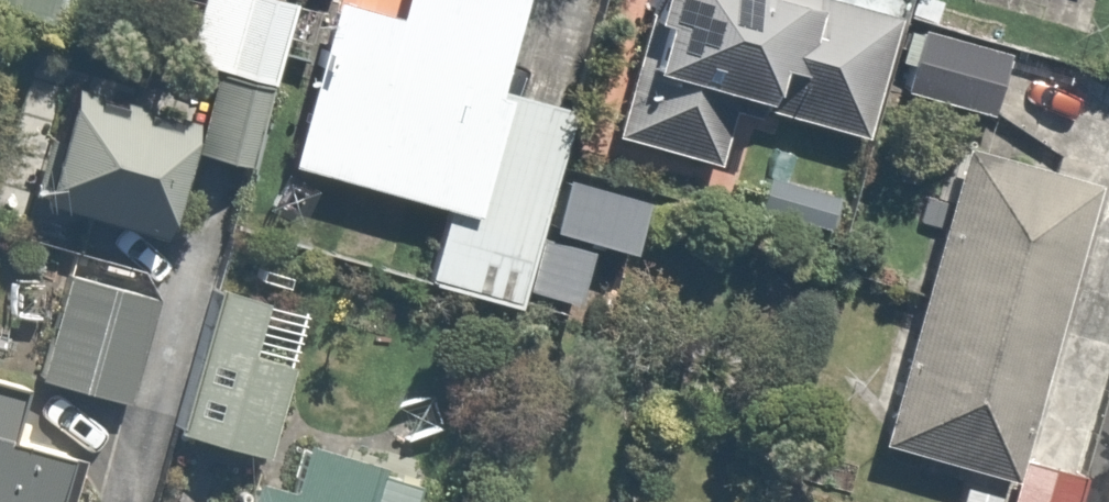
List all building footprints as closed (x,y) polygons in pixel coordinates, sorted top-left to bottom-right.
[(41,72),(62,0),(0,0),(0,60),(41,72)] [(255,0),(204,0),(185,74),(272,96),(294,10),(255,0)] [(340,14),(290,182),(435,225),(415,294),(514,324),(521,299),(584,318),(602,258),(642,270),(661,206),(563,177),(580,122),(504,100),(534,0),(411,0),(402,32),(340,14)] [(615,146),(711,171),(726,115),(870,153),(903,23),(826,3),(813,0),(653,0),(615,146)] [(1015,66),(917,34),(900,86),(997,118),(1015,66)] [(205,142),(79,104),(68,101),(30,226),(99,247),(105,227),(174,248),(205,142)] [(1081,485),(1019,470),(1087,205),(955,172),(882,459),(968,481),(963,501),(1077,501),(1081,485)] [(844,196),(752,173),(738,229),(830,251),(844,196)] [(174,295),(65,267),(36,381),(145,409),(174,295)] [(310,318),(205,290),(165,441),(270,469),(310,318)] [(0,392),(0,501),(63,501),(73,469),(8,450),(23,399),(0,392)] [(417,498),(297,466),(289,496),(247,485),(242,501),(416,501),(417,498)]
